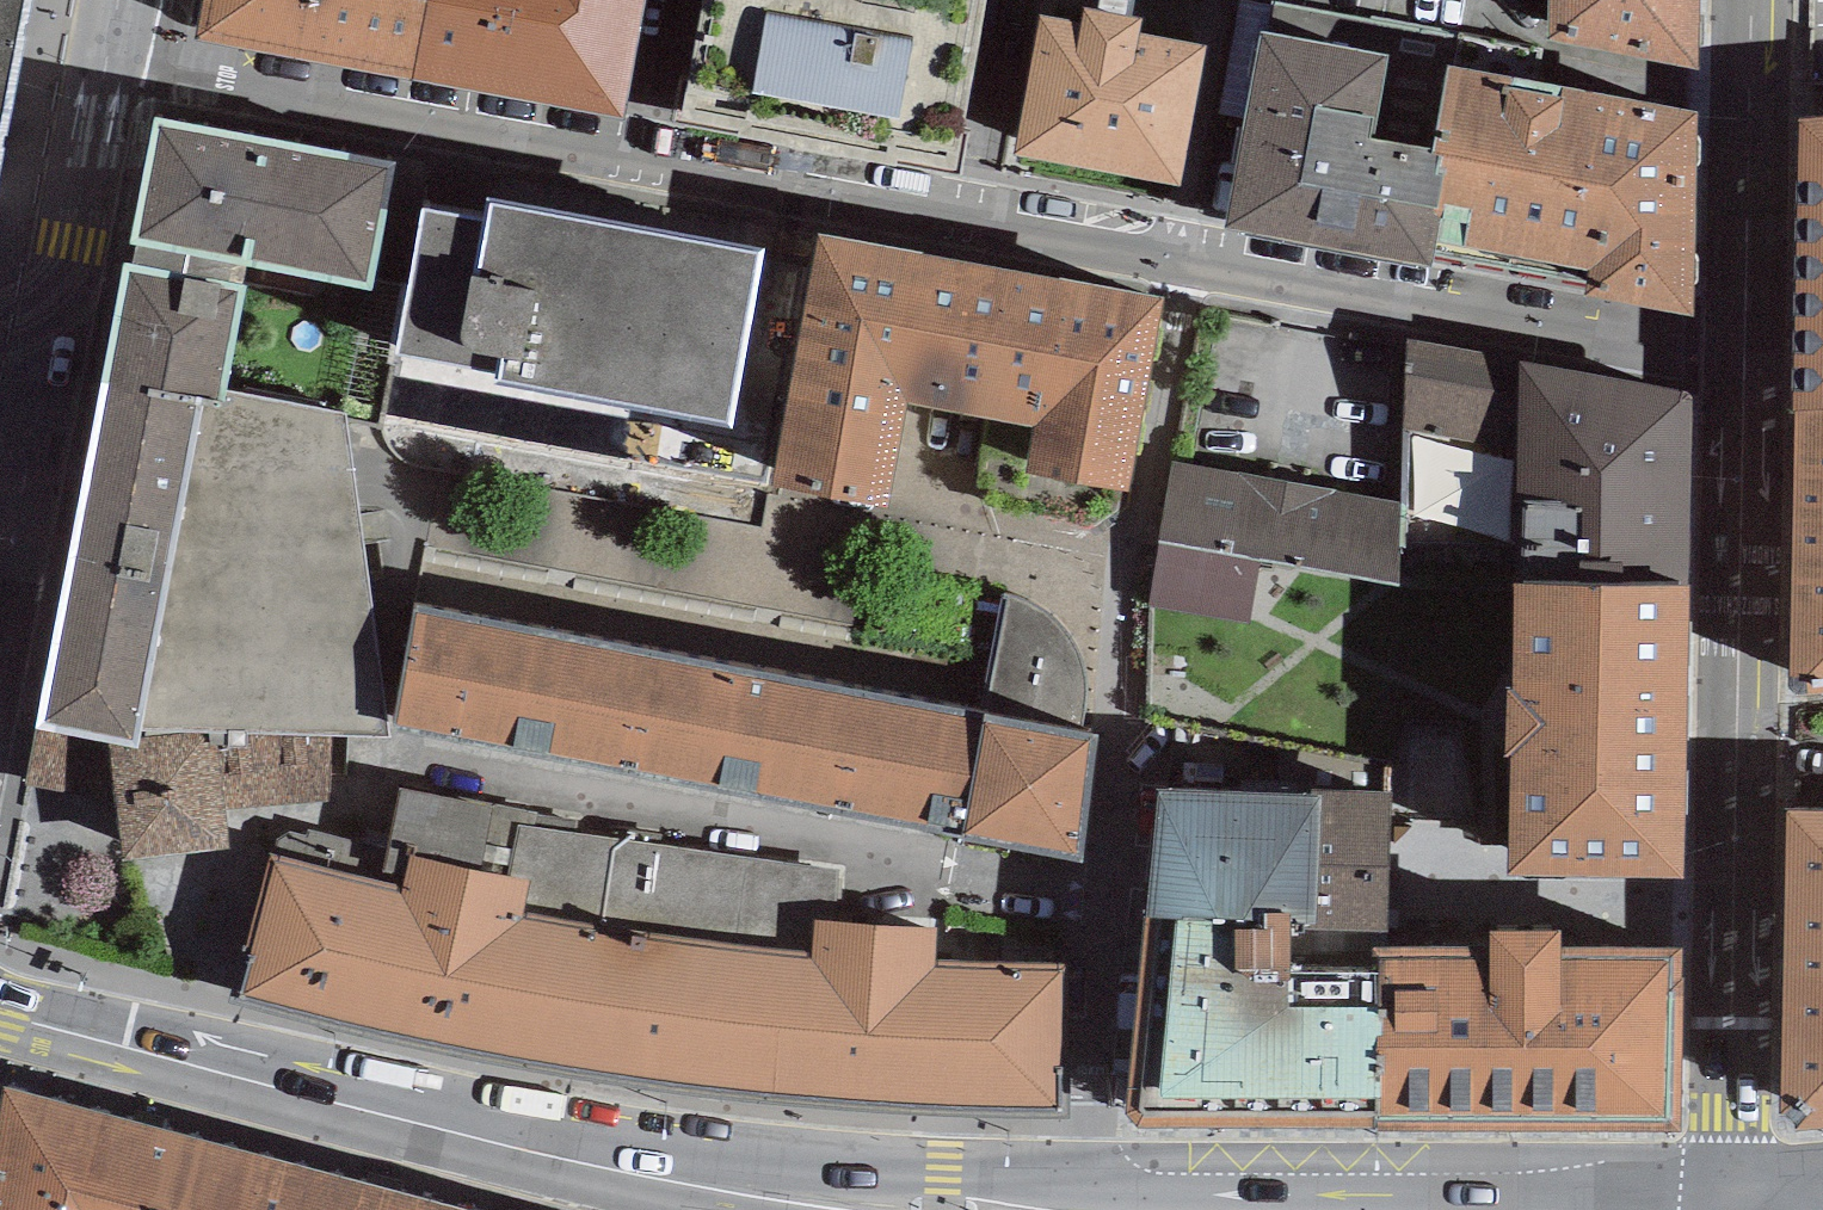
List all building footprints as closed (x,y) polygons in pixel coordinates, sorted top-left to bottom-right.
[(26,0),(0,0),(0,143),(26,0)] [(428,0),(203,0),(196,40),(414,79),(428,0)] [(414,79),(622,116),(642,0),(428,0),(414,79)] [(681,120),(738,130),(737,138),(888,165),(887,170),(956,182),(989,0),(902,0),(702,0),(681,120)] [(1551,44),(1698,71),(1700,0),(1552,0),(1551,44)] [(1079,24),(1041,17),(1015,156),(1179,186),(1205,47),(1139,35),(1142,20),(1082,8),(1079,24)] [(1390,49),(1262,27),(1227,224),(1430,259),(1431,254),(1450,146),(1434,143),(1375,133),(1390,49)] [(1606,93),(1449,64),(1434,143),(1450,146),(1431,254),(1586,283),(1606,93)] [(1697,110),(1606,93),(1586,283),(1585,291),(1693,310),(1697,110)] [(396,160),(156,115),(132,238),(139,239),(134,263),(126,262),(104,377),(220,399),(222,391),(242,283),(237,282),(241,260),(372,285),(396,160)] [(1801,121),(1787,410),(1795,410),(1822,408),(1822,119),(1801,121)] [(484,204),(420,193),(394,336),(496,355),(495,363),(728,404),(759,229),(488,180),(484,204)] [(817,225),(774,471),(888,491),(907,388),(1035,410),(1026,459),(1128,477),(1162,285),(817,225)] [(1519,362),(1408,338),(1404,432),(1516,460),(1519,362)] [(1690,397),(1519,362),(1516,460),(1512,583),(1688,585),(1690,397)] [(220,399),(104,377),(38,732),(134,746),(147,735),(327,734),(388,737),(344,413),(222,391),(220,399)] [(1800,698),(1822,695),(1822,408),(1795,410),(1787,688),(1800,698)] [(1404,502),(1172,462),(1147,607),(1247,624),(1259,556),(1391,579),(1404,502)] [(1688,585),(1512,583),(1509,878),(1685,880),(1688,585)] [(1005,593),(988,713),(1081,729),(1084,721),(1087,701),(1085,674),(1078,646),(1063,626),(1031,605),(1005,593)] [(556,631),(418,604),(395,725),(533,751),(556,631)] [(703,659),(556,631),(533,751),(681,778),(703,659)] [(854,689),(703,659),(681,778),(832,810),(854,689)] [(988,713),(854,689),(832,810),(1079,854),(1101,733),(1081,729),(988,713)] [(38,732),(27,782),(116,796),(123,857),(232,846),(227,813),(327,804),(327,734),(147,735),(134,746),(38,732)] [(1396,793),(1160,787),(1145,916),(1290,921),(1290,929),(1387,934),(1396,793)] [(401,790),(384,883),(405,888),(413,856),(534,882),(527,920),(638,939),(706,950),(786,958),(815,959),(818,919),(833,920),(839,871),(536,827),(539,813),(401,790)] [(1788,813),(1781,1117),(1798,1132),(1822,1130),(1822,814),(1788,813)] [(384,883),(273,856),(239,996),(305,1014),(408,1039),(493,1056),(617,1079),(777,1096),(786,958),(706,950),(638,939),(527,920),(534,882),(413,856),(405,888),(384,883)] [(1377,1132),(1379,977),(1293,971),(1290,929),(1290,921),(1145,916),(1126,1113),(1137,1127),(1377,1132)] [(815,959),(786,958),(777,1096),(902,1106),(1058,1112),(1064,963),(936,962),(940,928),(833,920),(818,919),(815,959)] [(1379,947),(1379,977),(1377,1132),(1680,1133),(1682,949),(1561,948),(1561,932),(1489,931),(1489,948),(1379,947)] [(8,1090),(0,1136),(0,1209),(458,1209),(8,1090)]
